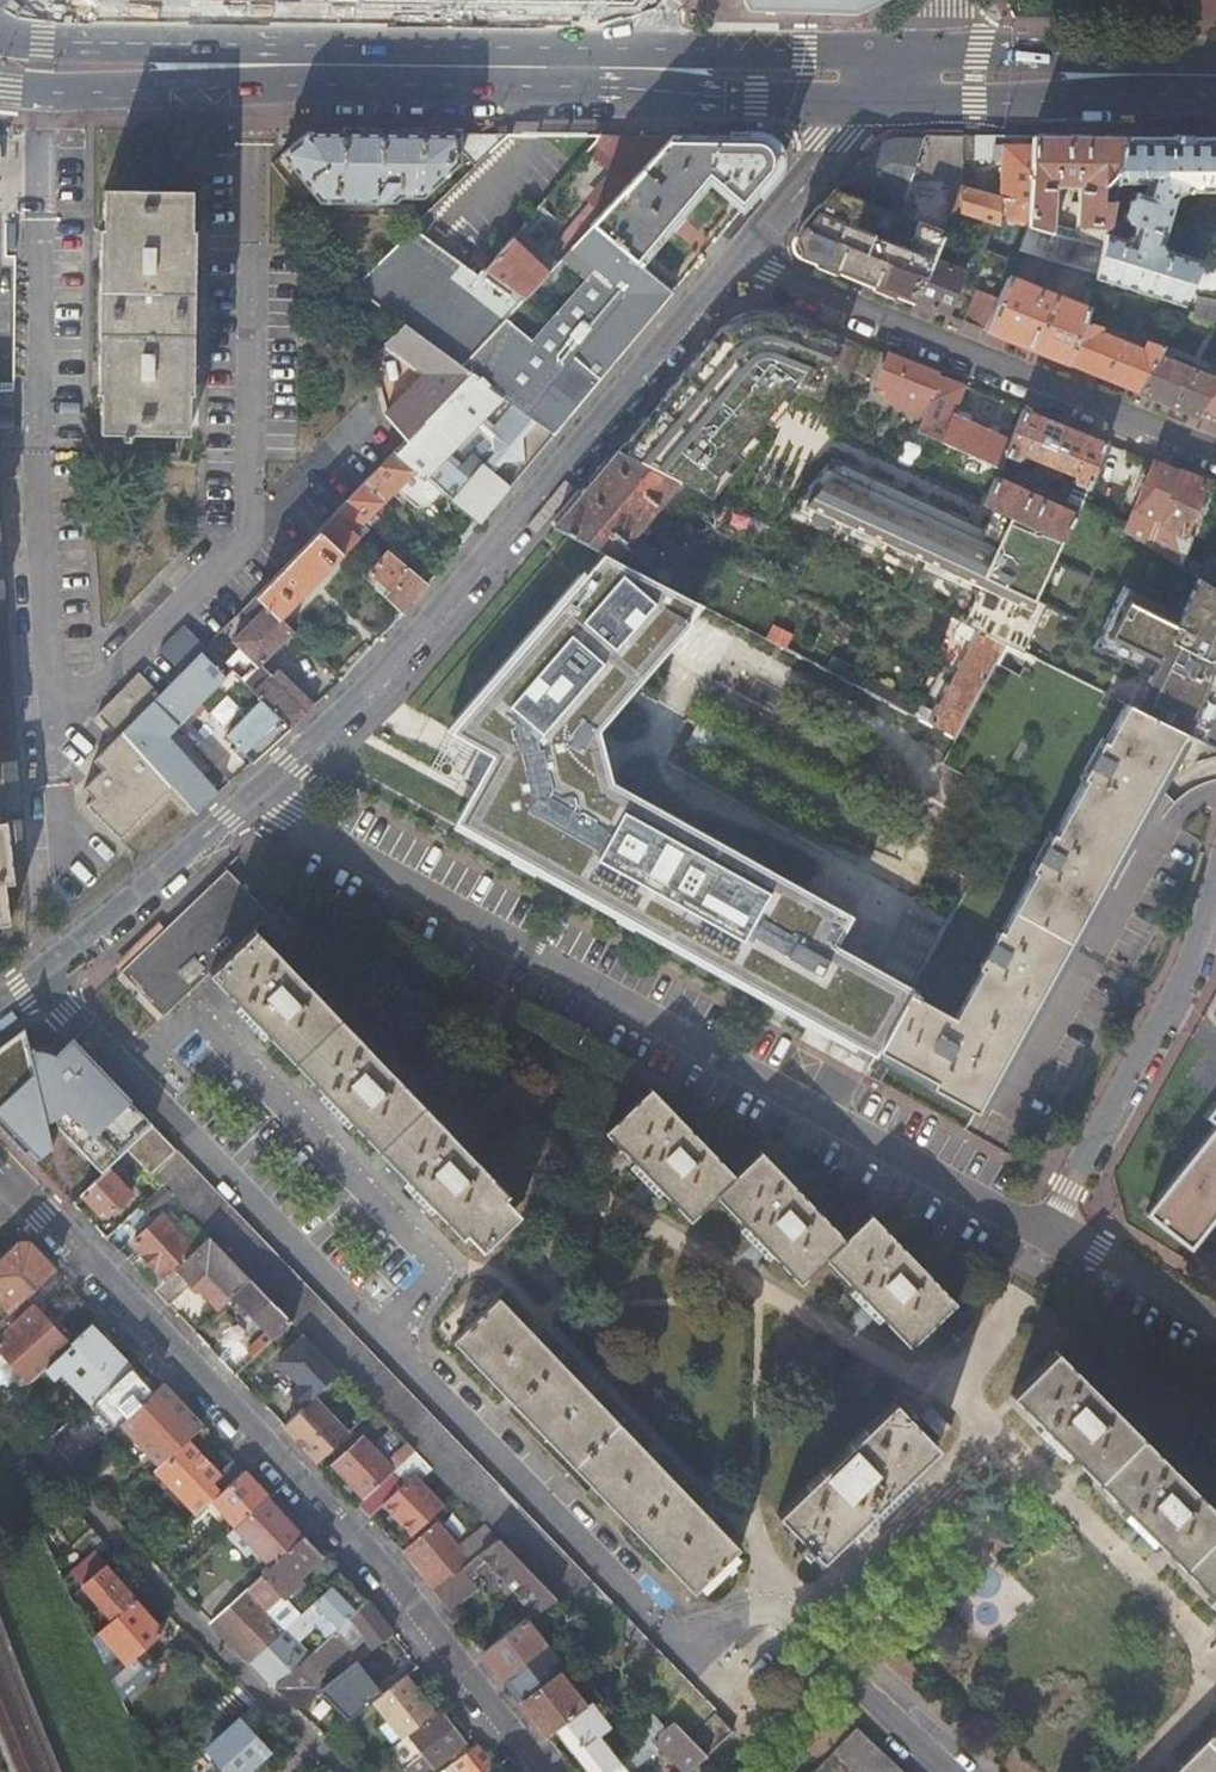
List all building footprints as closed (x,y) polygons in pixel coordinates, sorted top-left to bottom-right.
[(1190,20),(1215,20),(1215,0),(1190,0),(1190,20)] [(238,123),(238,118),(212,118),(213,128),(219,128),(238,128),(238,123)] [(424,199),(461,164),(461,159),(452,150),(461,141),(461,133),(312,131),(299,143),(283,155),(320,202),(394,205),(401,198),(424,199)] [(461,159),(461,164),(469,173),(491,152),(510,134),(461,133),(461,141),(452,150),(461,159)] [(510,134),(491,152),(492,153),(510,137),(513,137),(513,134),(510,134)] [(550,247),(562,258),(593,225),(675,137),(647,136),(616,173),(550,247)] [(647,136),(601,136),(596,141),(584,154),(616,173),(647,136)] [(949,187),(961,188),(962,181),(962,161),(963,137),(893,136),(875,146),(860,163),(841,185),(895,203),(894,208),(900,210),(903,204),(904,204),(916,169),(949,170),(949,187)] [(593,225),(640,265),(677,222),(710,182),(743,209),(781,164),(770,138),(675,137),(593,225)] [(1002,220),(1030,227),(1034,137),(963,137),(962,161),(974,160),(974,162),(1002,162),(1000,199),(970,190),(970,182),(962,181),(961,188),(961,193),(961,216),(954,220),(954,221),(954,225),(991,236),(995,225),(1001,226),(1002,220)] [(1088,235),(1106,240),(1108,234),(1114,201),(1101,198),(1105,184),(1117,186),(1118,183),(1127,138),(1034,137),(1030,227),(1055,234),(1057,187),(1072,186),(1079,192),(1078,225),(1090,225),(1088,235)] [(1191,288),(1202,262),(1168,250),(1162,242),(1177,196),(1188,191),(1215,191),(1215,139),(1127,138),(1118,183),(1147,183),(1143,195),(1132,193),(1125,215),(1128,222),(1135,224),(1130,240),(1108,234),(1106,240),(1105,247),(1098,274),(1097,279),(1183,305),(1191,288)] [(105,227),(103,300),(101,393),(105,393),(104,433),(125,433),(125,439),(130,439),(130,433),(188,434),(190,395),(193,395),(198,231),(193,230),(194,189),(175,189),(110,188),(109,227),(105,227)] [(912,222),(943,234),(948,220),(954,221),(954,220),(961,216),(961,193),(948,191),(931,211),(919,207),(917,208),(912,222)] [(836,192),(794,240),(801,258),(914,303),(932,260),(943,234),(912,222),(836,192)] [(421,220),(421,219),(352,284),(386,308),(408,324),(463,364),(509,315),(526,297),(483,266),(481,264),(474,272),(414,227),(421,220)] [(587,283),(539,341),(509,315),(463,364),(474,372),(426,421),(408,439),(396,451),(441,492),(479,524),(502,497),(537,451),(619,356),(673,292),(640,265),(593,225),(562,258),(560,260),(587,283)] [(558,263),(519,226),(483,266),(526,297),(527,296),(558,263)] [(1020,252),(1098,274),(1105,247),(1087,242),(1055,234),(1030,227),(1020,252)] [(1087,242),(1105,247),(1106,240),(1088,235),(1087,242)] [(1204,258),(1202,262),(1191,288),(1215,291),(1215,259),(1204,258)] [(914,303),(947,316),(965,274),(932,260),(914,303)] [(1085,322),(1087,322),(1094,292),(1087,290),(1080,306),(1008,279),(999,301),(986,331),(1069,364),(1085,322)] [(964,323),(986,331),(999,301),(977,293),(964,323)] [(743,295),(616,445),(681,478),(622,558),(866,692),(969,621),(1215,739),(1215,615),(977,505),(991,471),(819,386),(838,335),(743,295)] [(1139,392),(1140,391),(1160,355),(1165,347),(1148,342),(1144,352),(1139,350),(1139,349),(1113,338),(1108,340),(1100,335),(1103,327),(1087,322),(1085,322),(1069,364),(1139,392)] [(474,372),(463,364),(408,324),(388,343),(427,373),(385,416),(408,439),(426,421),(474,372)] [(862,345),(846,339),(833,370),(848,376),(862,345)] [(1198,415),(1204,406),(1215,387),(1215,378),(1160,355),(1140,391),(1198,415)] [(924,415),(940,376),(888,356),(877,385),(892,390),(888,400),(924,415)] [(941,443),(953,416),(965,387),(940,376),(924,415),(918,430),(918,432),(941,443)] [(1204,406),(1215,413),(1215,387),(1204,406)] [(996,477),(986,504),(1062,539),(1081,504),(1106,443),(1024,410),(1010,443),(1000,469),(1011,474),(1016,461),(1023,455),(1074,477),(1074,485),(1067,502),(1071,504),(1068,510),(996,477)] [(1010,443),(953,416),(941,443),(1000,469),(1010,443)] [(417,507),(429,506),(441,492),(396,451),(364,484),(384,504),(397,490),(417,507)] [(602,555),(614,561),(678,482),(616,452),(552,529),(602,555)] [(1178,471),(1153,462),(1125,531),(1148,545),(1178,471)] [(1205,482),(1178,471),(1148,545),(1179,564),(1191,536),(1185,533),(1205,482)] [(364,484),(316,533),(342,557),(361,538),(356,533),(384,504),(364,484)] [(342,557),(316,533),(253,598),(264,608),(278,621),(342,557)] [(361,575),(403,614),(429,584),(400,560),(403,556),(392,547),(378,563),(374,560),(367,568),(361,575)] [(614,561),(602,555),(584,575),(579,572),(443,731),(490,756),(471,790),(450,828),(852,1050),(854,1046),(873,1056),(876,1051),(910,991),(912,988),(834,945),(851,915),(610,782),(597,731),(690,624),(686,621),(696,603),(614,561)] [(264,608),(253,598),(240,610),(252,621),(264,608)] [(262,663),(291,633),(278,621),(264,608),(252,621),(231,641),(239,648),(223,664),(231,671),(253,692),(262,700),(290,727),(312,706),(275,671),(273,673),(262,663)] [(199,653),(204,647),(183,626),(158,652),(179,673),(199,653)] [(925,712),(921,720),(953,737),(1003,644),(971,628),(966,637),(974,640),(932,715),(925,712)] [(223,664),(205,646),(204,647),(199,653),(224,678),(231,671),(223,664)] [(224,678),(199,653),(179,673),(158,694),(121,732),(174,788),(195,811),(205,801),(218,793),(166,736),(192,708),(224,678)] [(121,732),(158,694),(137,673),(95,715),(117,736),(91,761),(101,770),(81,789),(92,798),(84,805),(119,841),(174,788),(121,732)] [(873,696),(908,714),(913,703),(879,685),(873,696)] [(246,715),(262,700),(253,692),(239,708),(246,715)] [(252,761),(290,727),(262,700),(246,715),(226,736),(252,761)] [(910,991),(876,1051),(933,1083),(930,1089),(972,1113),(1169,757),(1185,766),(1199,741),(1124,704),(1102,744),(1098,742),(1078,781),(1082,783),(1052,838),(1048,836),(1028,874),(1031,876),(1000,935),(995,933),(974,972),(978,974),(952,1021),(915,1002),(918,996),(910,991)] [(5,914),(3,875),(13,874),(11,831),(10,814),(9,813),(0,813),(0,915),(5,914)] [(207,975),(235,1004),(231,1008),(260,1037),(264,1034),(319,1092),(315,1095),(344,1125),(348,1121),(403,1179),(399,1183),(427,1212),(431,1208),(447,1224),(451,1220),(467,1236),(505,1200),(489,1184),(493,1180),(253,931),(268,917),(225,871),(119,972),(132,986),(162,1018),(207,975)] [(22,1028),(0,1045),(0,1128),(35,1165),(51,1150),(42,1112),(49,1108),(41,1069),(49,1062),(61,1050),(56,1047),(51,1045),(45,1043),(39,1043),(32,1043),(26,1043),(22,1028)] [(672,1720),(705,1755),(729,1732),(712,1715),(714,1713),(712,1711),(710,1713),(70,1041),(61,1050),(49,1062),(56,1070),(55,1070),(53,1071),(52,1072),(50,1076),(49,1079),(49,1081),(50,1083),(52,1087),(55,1088),(56,1090),(60,1090),(64,1089),(65,1088),(67,1087),(68,1086),(69,1084),(73,1088),(51,1108),(56,1127),(102,1174),(107,1170),(126,1152),(160,1187),(170,1198),(198,1227),(209,1238),(250,1281),(289,1322),(339,1374),(347,1382),(354,1390),(377,1413),(395,1432),(413,1451),(425,1463),(454,1493),(497,1538),(554,1597),(575,1619),(597,1641),(625,1671),(672,1720)] [(602,1132),(629,1160),(624,1164),(652,1195),(657,1190),(687,1220),(693,1214),(712,1196),(739,1224),(735,1228),(764,1258),(768,1254),(797,1283),(822,1258),(849,1286),(845,1291),(873,1321),(878,1316),(908,1346),(954,1302),(867,1213),(842,1238),(757,1150),(732,1175),(647,1088),(641,1094),(602,1132)] [(1160,1192),(1203,1226),(1215,1209),(1215,1121),(1160,1192)] [(102,1174),(81,1195),(98,1214),(107,1205),(112,1210),(130,1194),(107,1170),(102,1174)] [(147,1220),(170,1198),(160,1187),(137,1209),(147,1220)] [(165,1280),(195,1252),(162,1217),(131,1245),(165,1280)] [(201,1246),(209,1238),(198,1227),(190,1234),(201,1246)] [(232,1298),(250,1281),(209,1238),(201,1246),(195,1252),(165,1280),(154,1291),(168,1306),(191,1285),(218,1312),(232,1298)] [(54,1270),(27,1241),(22,1242),(0,1263),(0,1292),(1,1292),(0,1293),(0,1320),(25,1297),(54,1270)] [(265,1345),(289,1322),(250,1281),(232,1298),(265,1334),(247,1352),(252,1357),(265,1345)] [(8,1402),(30,1383),(30,1382),(53,1361),(70,1345),(25,1297),(0,1320),(0,1393),(8,1402)] [(642,1447),(594,1397),(582,1385),(533,1334),(521,1322),(497,1297),(451,1341),(693,1592),(739,1548),(714,1522),(702,1509),(654,1460),(642,1447)] [(524,1318),(521,1322),(533,1334),(537,1331),(524,1318)] [(53,1361),(90,1402),(91,1403),(130,1366),(92,1325),(70,1345),(53,1361)] [(1067,1363),(1053,1349),(1009,1393),(1030,1414),(1038,1422),(1033,1427),(1063,1456),(1067,1452),(1124,1508),(1120,1512),(1148,1541),(1152,1537),(1208,1593),(1204,1597),(1215,1609),(1215,1511),(1067,1363)] [(130,1366),(91,1403),(107,1420),(125,1404),(136,1394),(139,1397),(150,1387),(130,1366)] [(347,1382),(339,1374),(314,1398),(283,1426),(317,1462),(347,1433),(321,1405),(331,1396),(338,1403),(341,1400),(342,1401),(354,1390),(347,1382)] [(582,1385),(594,1397),(598,1394),(585,1381),(582,1385)] [(188,1441),(202,1427),(162,1385),(121,1422),(132,1435),(143,1447),(161,1466),(188,1441)] [(128,1408),(139,1397),(136,1394),(125,1404),(128,1408)] [(786,1524),(791,1529),(801,1539),(795,1546),(804,1555),(811,1549),(821,1560),(850,1531),(908,1474),(937,1446),(934,1443),(951,1426),(928,1403),(911,1419),(908,1415),(902,1410),(893,1400),(776,1513),(786,1524)] [(907,1406),(902,1410),(908,1415),(912,1411),(907,1406)] [(80,1412),(57,1433),(68,1445),(90,1424),(80,1412)] [(364,1498),(413,1451),(395,1432),(375,1451),(361,1437),(332,1464),(364,1498)] [(143,1447),(132,1435),(127,1438),(139,1451),(143,1447)] [(212,1500),(243,1471),(234,1461),(219,1475),(188,1441),(161,1466),(156,1470),(197,1514),(212,1500)] [(646,1443),(642,1447),(654,1460),(658,1456),(646,1443)] [(408,1479),(425,1463),(413,1451),(364,1498),(357,1504),(368,1516),(382,1503),(412,1534),(435,1512),(423,1500),(426,1497),(408,1479)] [(268,1497),(243,1471),(212,1500),(232,1521),(226,1527),(230,1532),(248,1515),(268,1497)] [(912,1478),(908,1474),(850,1531),(854,1535),(912,1478)] [(305,1536),(268,1497),(248,1515),(230,1532),(227,1535),(263,1575),(264,1574),(271,1568),(305,1536)] [(706,1505),(702,1509),(714,1522),(718,1519),(706,1505)] [(787,1533),(791,1529),(786,1524),(782,1528),(787,1533)] [(401,1551),(432,1589),(457,1569),(451,1561),(427,1531),(401,1551)] [(323,1555),(305,1536),(271,1568),(264,1574),(263,1575),(247,1590),(285,1630),(302,1614),(285,1596),(302,1580),(299,1577),(323,1555)] [(533,1613),(554,1597),(497,1538),(468,1561),(457,1569),(432,1589),(447,1608),(474,1587),(467,1579),(475,1572),(471,1569),(484,1559),(533,1613)] [(457,1569),(468,1561),(461,1553),(451,1561),(457,1569)] [(114,1620),(135,1602),(104,1567),(76,1593),(80,1597),(87,1591),(114,1620)] [(367,1602),(338,1572),(325,1584),(328,1588),(302,1614),(285,1630),(251,1664),(275,1687),(367,1602)] [(285,1630),(247,1590),(211,1623),(251,1664),(285,1630)] [(162,1634),(135,1602),(114,1620),(100,1633),(128,1664),(162,1634)] [(392,1634),(367,1602),(275,1687),(296,1709),(315,1695),(310,1688),(364,1637),(373,1649),(392,1634)] [(526,1619),(481,1653),(499,1676),(544,1643),(526,1619)] [(544,1643),(499,1676),(520,1703),(560,1671),(568,1664),(553,1646),(561,1641),(556,1634),(544,1643)] [(381,1693),(357,1662),(325,1687),(349,1718),(353,1716),(373,1700),(381,1693)] [(560,1671),(520,1703),(545,1735),(578,1708),(584,1704),(560,1671)] [(434,1714),(404,1676),(381,1693),(373,1700),(402,1739),(434,1714)] [(129,1684),(116,1691),(130,1719),(144,1712),(129,1684)] [(609,1726),(590,1701),(585,1705),(584,1704),(578,1708),(545,1735),(573,1771),(575,1771),(584,1765),(589,1771),(605,1771),(619,1761),(598,1734),(609,1726)] [(257,1704),(238,1723),(250,1736),(270,1717),(257,1704)] [(802,1771),(839,1736),(810,1707),(776,1739),(746,1770),(749,1771),(803,1771),(802,1771)] [(439,1710),(434,1714),(402,1739),(389,1749),(403,1768),(409,1764),(415,1771),(440,1771),(469,1750),(439,1710)] [(731,1730),(714,1713),(712,1715),(729,1732),(731,1730)] [(359,1725),(353,1716),(349,1718),(338,1727),(345,1737),(359,1725)] [(659,1747),(683,1771),(705,1755),(672,1720),(652,1739),(631,1756),(635,1761),(640,1757),(643,1760),(659,1747)] [(238,1723),(212,1747),(235,1771),(238,1771),(262,1749),(250,1736),(238,1723)] [(856,1727),(832,1751),(855,1771),(904,1771),(856,1727)] [(1180,1762),(1171,1771),(1215,1771),(1215,1727),(1180,1762)] [(477,1743),(469,1750),(440,1771),(485,1771),(494,1765),(477,1743)] [(209,1765),(200,1754),(180,1771),(181,1771),(201,1771),(209,1765)] [(629,1754),(619,1761),(605,1771),(643,1771),(635,1761),(631,1756),(629,1754)] [(1165,1771),(1171,1771),(1180,1762),(1176,1758),(1164,1770),(1165,1771)]
